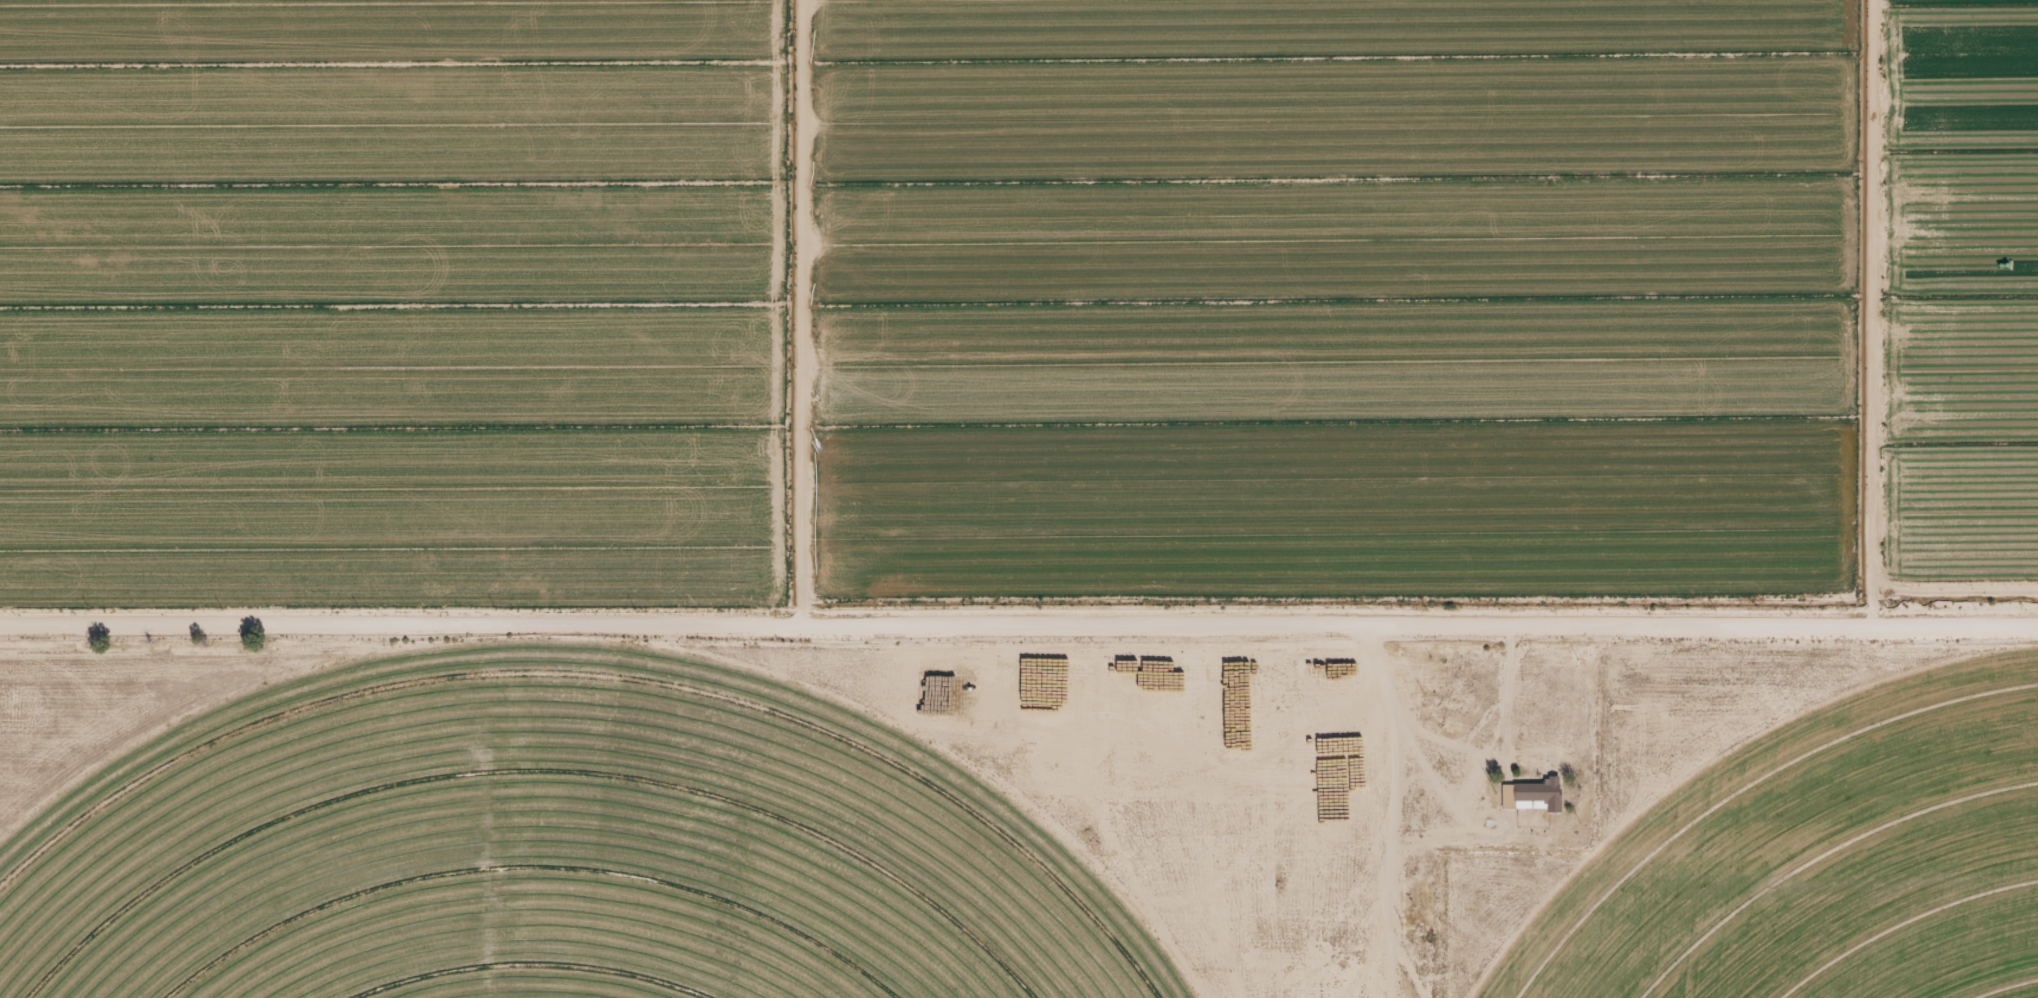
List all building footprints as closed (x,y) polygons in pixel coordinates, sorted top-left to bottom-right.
[(1560,776),(1543,776),(1543,783),(1501,783),(1501,809),(1546,809),(1546,812),(1560,812),(1560,776)]
